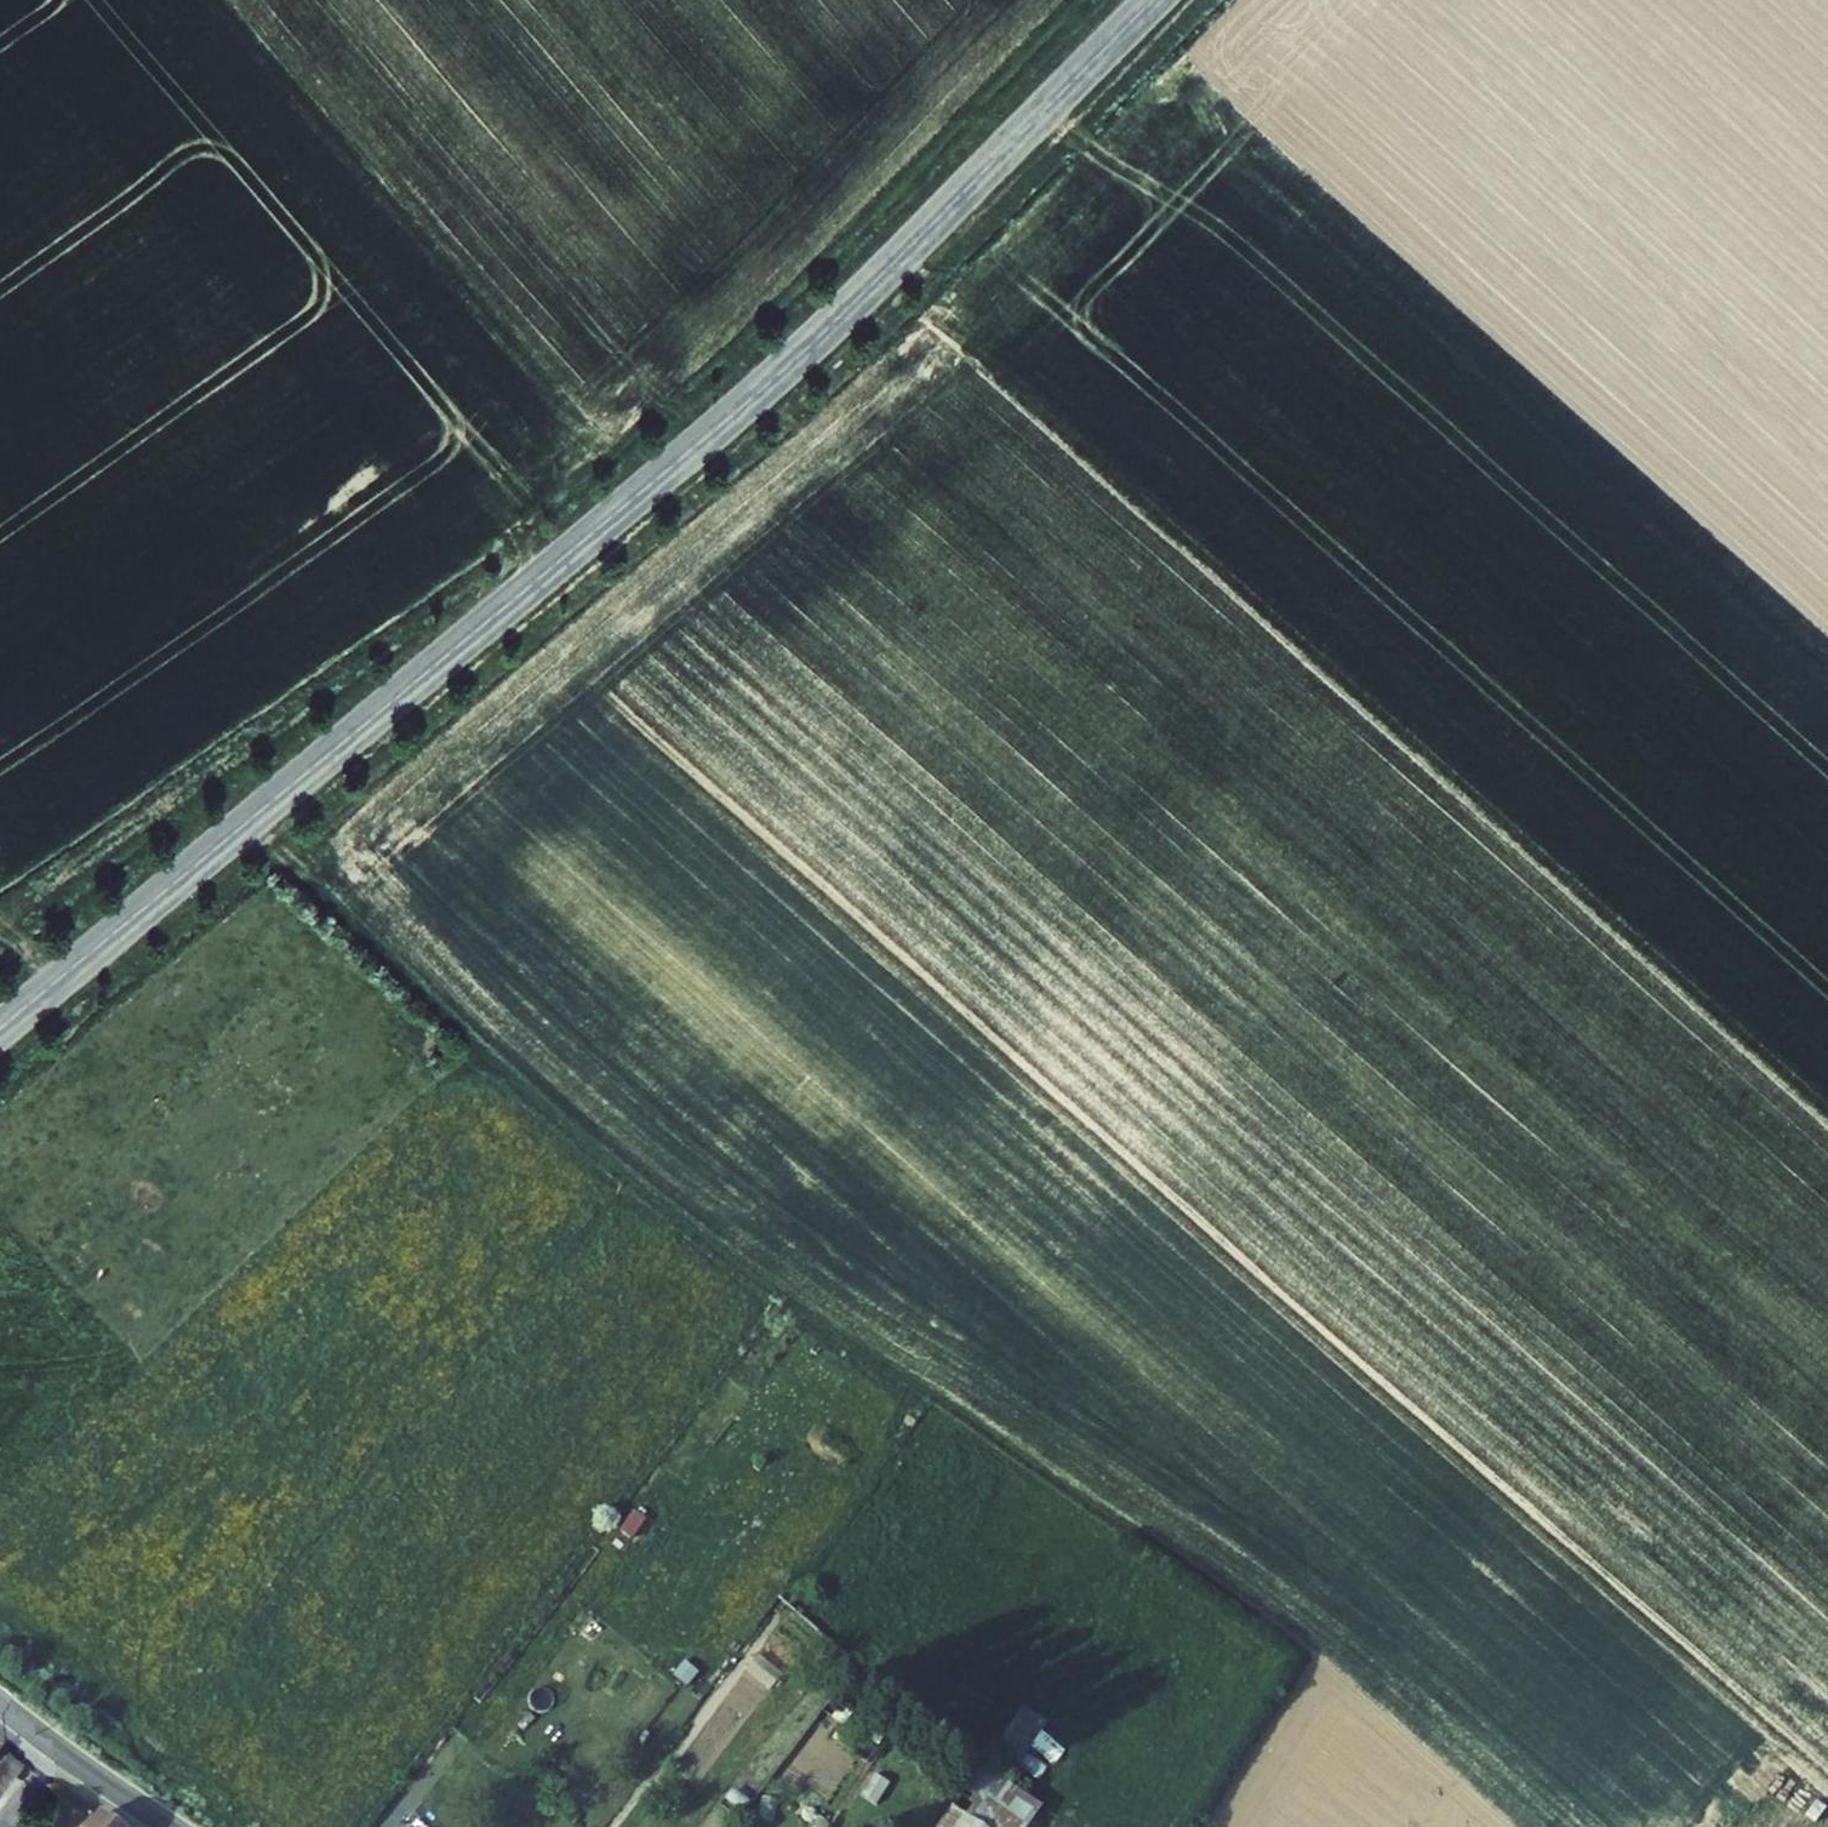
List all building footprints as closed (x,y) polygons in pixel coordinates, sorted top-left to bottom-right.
[(726,1694),(750,1713),(785,1671),(761,1651),(726,1694)] [(1026,1703),(1004,1738),(1031,1755),(1053,1720),(1026,1703)] [(0,1771),(0,1805),(26,1771),(9,1759),(0,1771)] [(943,1826),(967,1826),(950,1817),(943,1826)]
